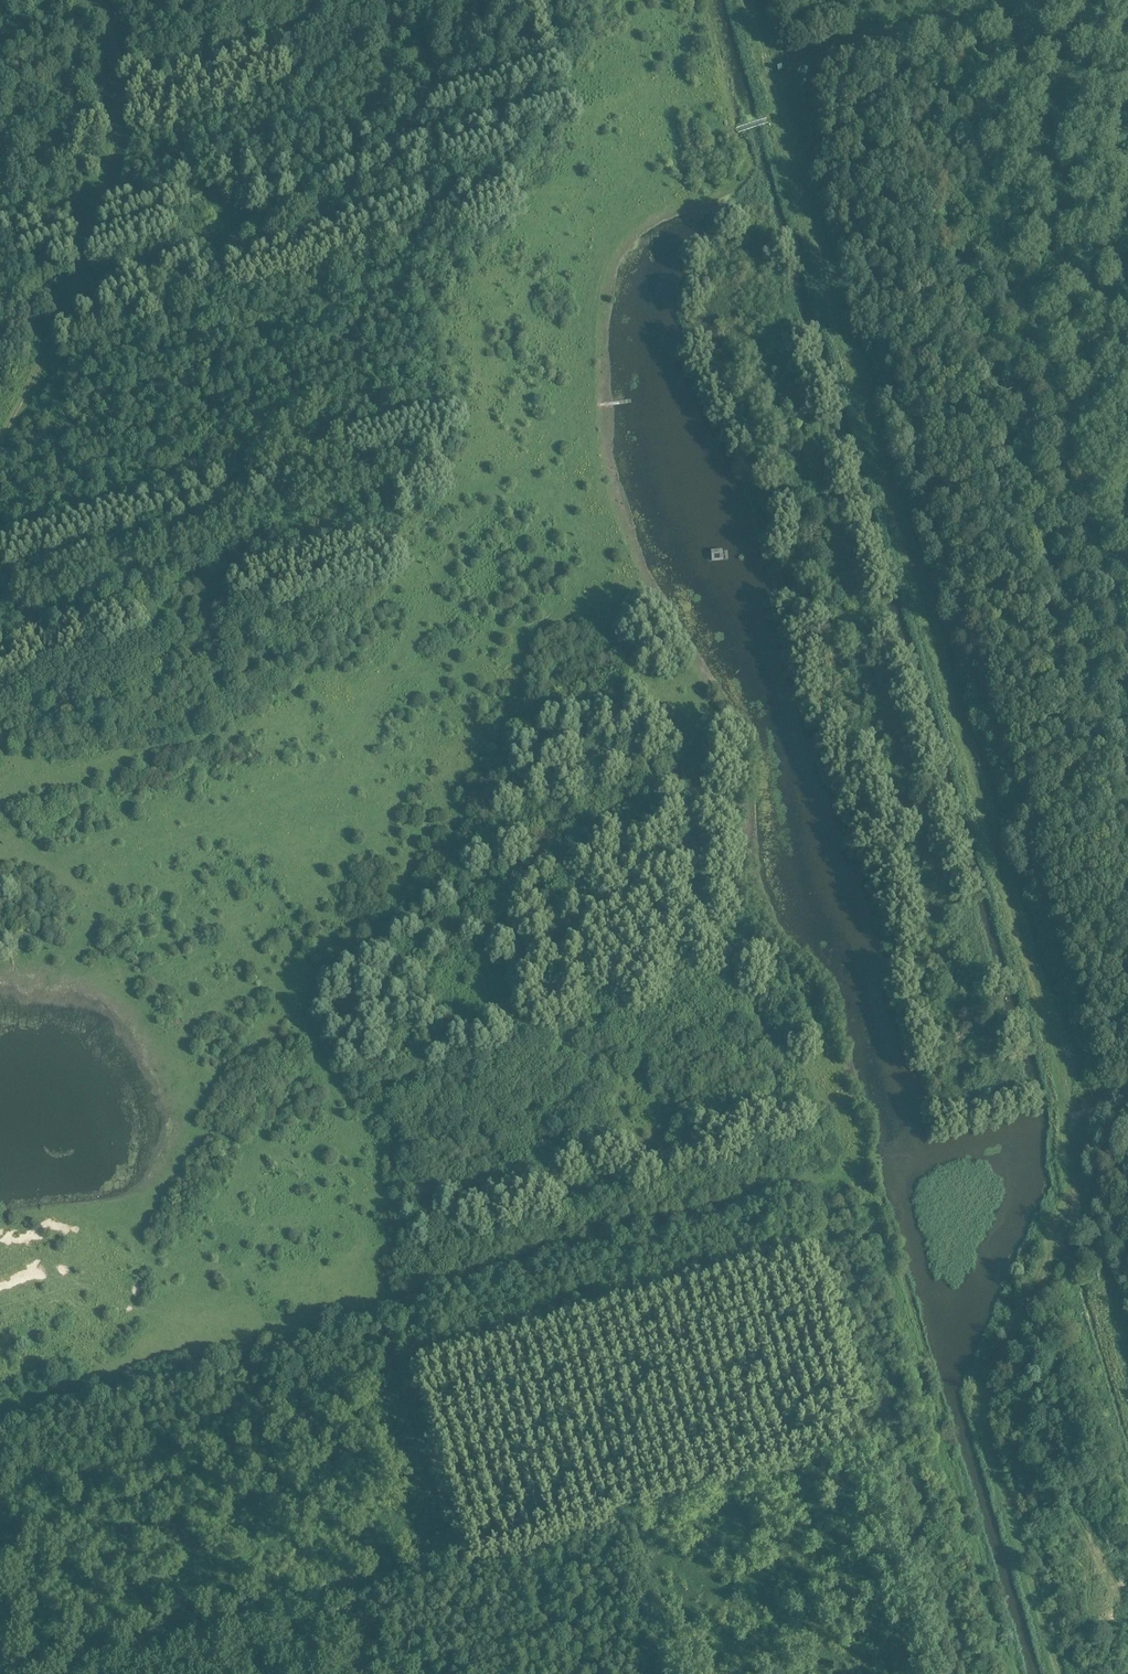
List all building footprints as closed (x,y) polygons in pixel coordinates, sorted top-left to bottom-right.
[(1124,1578),(1117,1588),(1126,1592),(1127,1589),(1127,1581),(1124,1578)]
